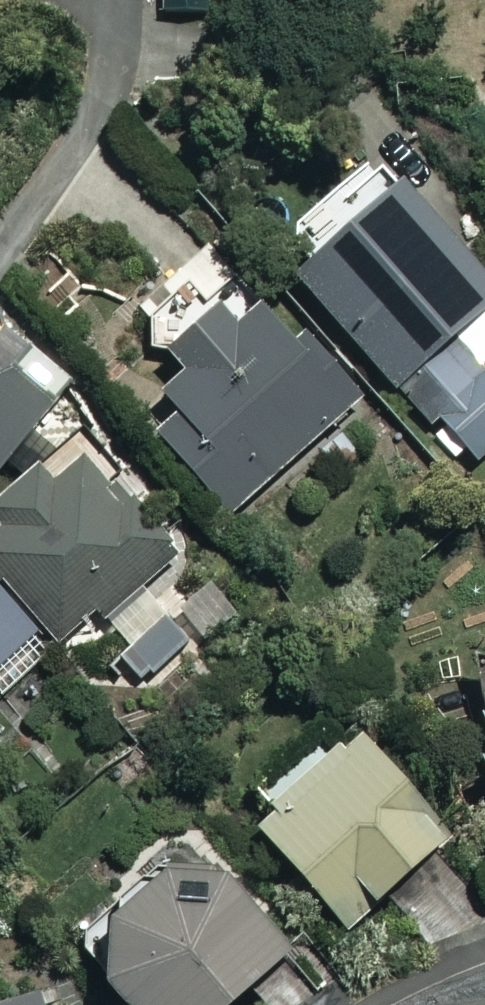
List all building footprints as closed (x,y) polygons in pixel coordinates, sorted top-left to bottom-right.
[(169,18),(218,16),(217,0),(168,0),(169,18)] [(413,189),(308,284),(472,467),(484,455),(484,360),(464,336),(484,317),(484,269),(413,189)] [(365,399),(281,304),(246,334),(228,313),(179,356),(195,374),(170,396),(191,419),(169,439),(235,513),(365,399)] [(0,383),(0,481),(48,423),(0,383)] [(176,556),(96,463),(64,491),(46,471),(0,511),(0,515),(14,532),(0,544),(0,580),(64,654),(176,556)] [(0,594),(0,694),(5,700),(55,656),(0,594)] [(273,797),(286,813),(267,829),(353,932),(461,841),(374,738),(340,767),(327,752),(273,797)] [(263,993),(273,1004),(294,1004),(312,990),(294,968),(302,962),(217,857),(132,926),(122,987),(137,1004),(249,1004),(263,993)]
